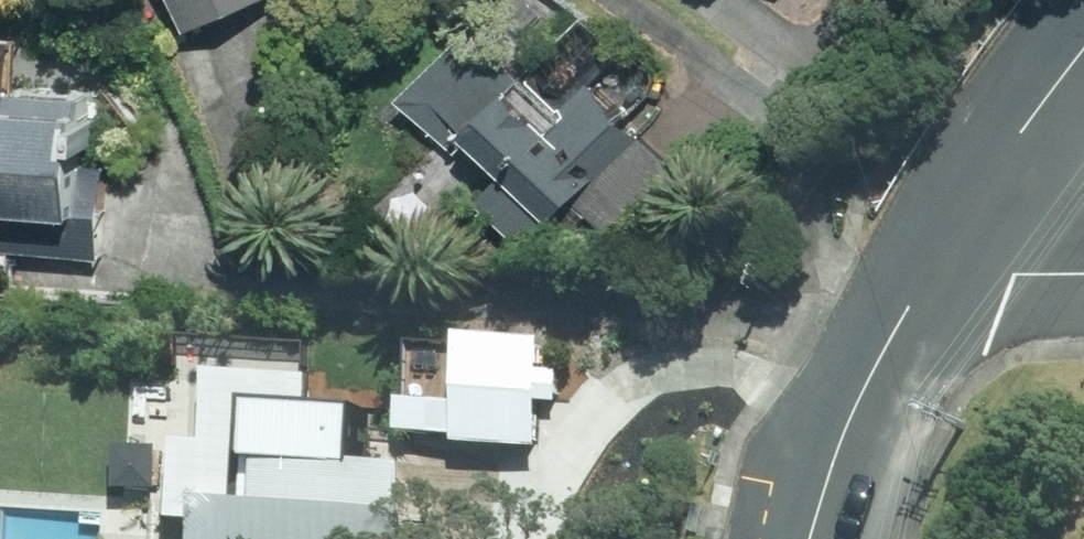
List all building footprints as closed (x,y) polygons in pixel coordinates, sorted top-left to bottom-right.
[(187,27),(252,0),(176,0),(187,27)] [(699,185),(595,79),(625,50),(589,13),(529,71),(476,18),(402,91),(458,151),(474,135),(508,170),(478,197),(523,244),(554,215),(557,218),(577,197),(630,252),(699,185)] [(101,255),(108,163),(88,162),(94,89),(21,84),(19,100),(0,99),(0,247),(101,255)] [(469,337),(461,445),(538,450),(547,342),(469,337)] [(407,467),(366,464),(368,409),(317,406),(318,377),(211,372),(207,444),(179,441),(175,521),(205,522),(204,538),(403,538),(407,467)]
